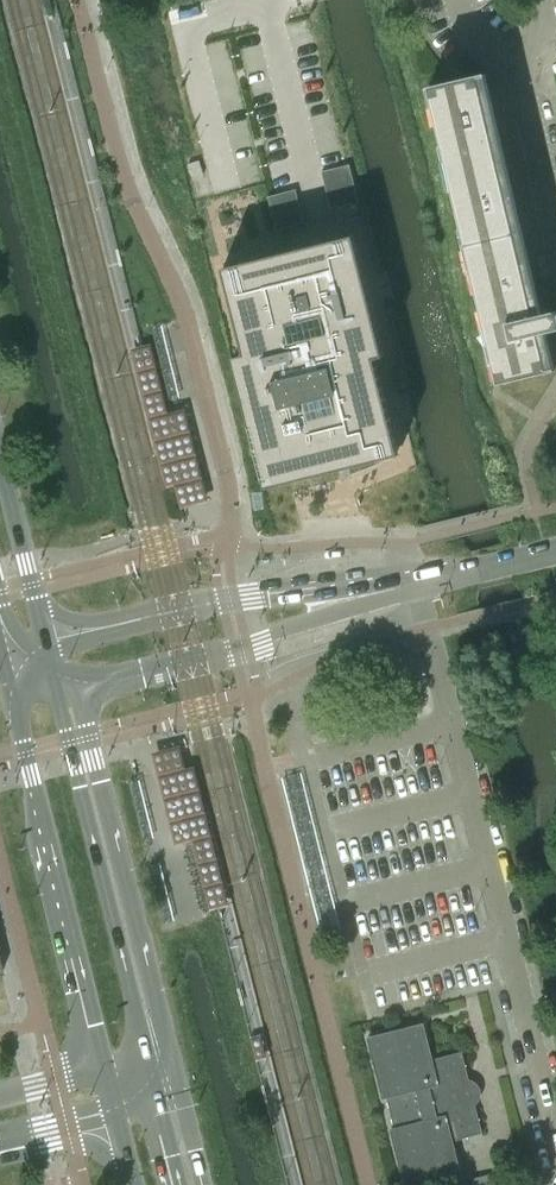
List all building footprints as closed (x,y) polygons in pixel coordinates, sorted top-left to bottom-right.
[(554,290),(531,296),(479,77),(485,75),(485,73),(429,86),(429,89),(431,89),(487,326),(499,379),(498,379),(499,382),(554,369),(554,367),(548,368),(545,357),(555,354),(555,301),(554,290)] [(288,251),(223,267),(245,356),(249,355),(273,450),(281,484),(399,454),(391,421),(375,358),(384,355),(354,234),(288,251)] [(152,752),(175,844),(184,842),(192,840),(209,910),(218,908),(229,905),(203,797),(195,765),(186,767),(180,745),(152,752)] [(424,1023),(368,1037),(383,1098),(386,1097),(394,1128),(391,1129),(405,1184),(424,1184),(462,1176),(453,1140),(483,1133),(462,1051),(432,1058),(424,1023)] [(262,1034),(250,1037),(256,1060),(268,1057),(262,1034)]
